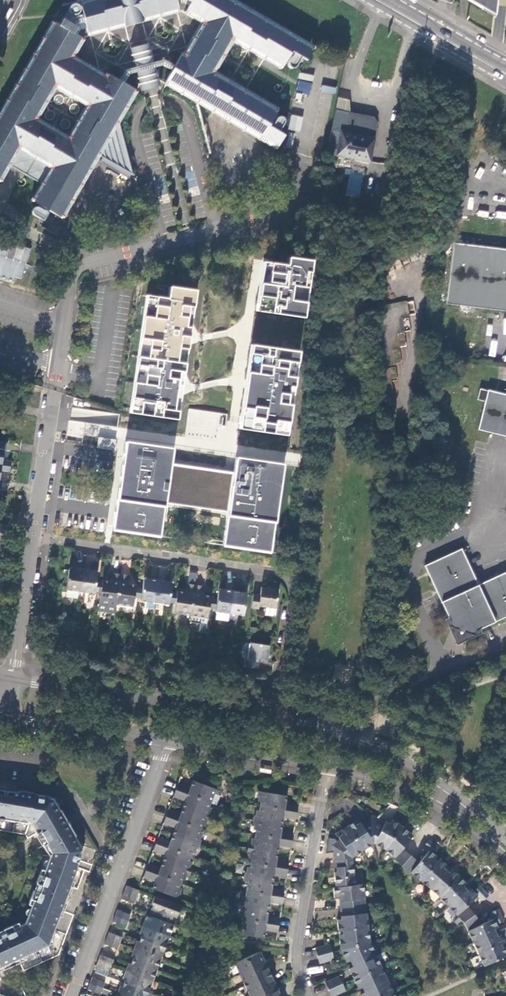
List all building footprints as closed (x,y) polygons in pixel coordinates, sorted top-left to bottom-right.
[(176,0),(101,0),(93,2),(95,11),(83,14),(87,27),(88,33),(178,9),(177,2),(176,0)] [(191,2),(190,4),(187,10),(206,22),(232,37),(283,66),(290,55),(292,51),(298,41),(230,0),(188,0),(191,2)] [(466,0),(493,15),(495,0),(466,0)] [(95,11),(93,2),(81,5),(83,14),(95,11)] [(80,10),(80,9),(80,8),(78,6),(77,5),(76,5),(74,5),(72,5),(71,6),(70,8),(70,9),(69,10),(69,11),(70,12),(70,13),(71,14),(72,14),(72,15),(73,15),(75,15),(76,15),(78,14),(79,13),(79,12),(80,10)] [(74,17),(73,15),(72,15),(72,14),(71,14),(70,13),(70,12),(69,11),(69,10),(70,9),(70,8),(63,19),(68,22),(72,17),(74,17)] [(80,29),(87,27),(83,14),(82,15),(80,9),(80,10),(79,12),(79,13),(78,14),(76,15),(75,15),(73,15),(74,17),(72,17),(68,22),(78,28),(74,34),(76,35),(80,29)] [(106,79),(70,57),(81,37),(76,35),(74,34),(78,28),(68,22),(63,19),(59,25),(56,23),(0,118),(0,177),(8,165),(10,161),(45,182),(43,186),(34,201),(45,208),(49,210),(60,217),(97,155),(105,140),(111,162),(132,174),(117,119),(134,89),(123,83),(119,81),(109,75),(106,79)] [(211,73),(232,37),(206,22),(185,58),(211,73)] [(130,28),(108,29),(109,40),(131,39),(130,28)] [(313,50),(298,41),(292,51),(295,53),(302,58),(307,60),(313,50)] [(125,70),(119,81),(123,83),(129,74),(137,72),(141,91),(159,86),(155,68),(163,65),(172,71),(175,66),(164,60),(153,62),(149,44),(131,48),(135,67),(125,70)] [(296,67),(302,58),(295,53),(292,57),(289,63),(289,64),(289,66),(290,67),(292,68),(294,68),(296,67)] [(277,112),(211,73),(185,58),(181,55),(175,66),(172,71),(166,81),(193,97),(211,158),(234,121),(262,137),(268,126),(270,123),(277,112)] [(296,91),(309,93),(311,82),(298,80),(296,91)] [(349,100),(338,98),(336,109),(350,112),(351,108),(349,100)] [(336,109),(326,153),(369,161),(374,137),(377,122),(374,117),(350,112),(336,109)] [(290,114),(288,129),(300,131),(302,116),(290,114)] [(275,120),(273,125),(271,128),(279,132),(284,123),(285,121),(284,119),(283,118),(282,117),(280,117),(277,118),(275,120)] [(268,126),(262,137),(277,146),(284,135),(279,132),(271,128),(268,126)] [(100,157),(111,162),(105,140),(97,155),(100,157)] [(111,162),(100,157),(98,160),(130,178),(132,174),(111,162)] [(8,165),(43,186),(45,182),(10,161),(8,165)] [(361,175),(350,174),(347,196),(359,197),(361,175)] [(43,220),(47,213),(44,211),(37,207),(36,208),(35,208),(34,209),(33,211),(33,213),(34,215),(43,220)] [(19,285),(31,249),(0,239),(0,279),(19,285)] [(453,243),(446,304),(505,312),(505,249),(453,243)] [(289,266),(263,262),(256,310),(304,317),(312,263),(290,259),(289,266)] [(147,295),(129,411),(176,418),(198,291),(169,287),(168,297),(147,295)] [(300,351),(251,344),(239,422),(289,431),(300,351)] [(489,390),(488,391),(480,389),(478,400),(485,402),(479,429),(505,436),(505,394),(489,390)] [(115,440),(119,414),(99,411),(97,421),(106,423),(105,428),(104,428),(102,438),(115,440)] [(113,449),(114,439),(98,438),(97,447),(113,449)] [(228,513),(222,545),(268,552),(282,464),(236,458),(234,474),(173,464),(175,449),(125,442),(112,531),(160,537),(166,505),(228,513)] [(10,466),(11,460),(3,459),(5,449),(0,448),(0,464),(10,466)] [(0,464),(0,480),(2,470),(9,471),(10,466),(0,464)] [(70,500),(89,501),(90,488),(71,487),(70,500)] [(9,525),(0,524),(0,539),(6,540),(9,525)] [(478,586),(461,549),(425,566),(448,617),(450,621),(448,627),(458,631),(457,634),(463,637),(465,633),(474,637),(476,631),(480,628),(505,617),(505,573),(478,586)] [(80,590),(83,568),(72,567),(69,569),(66,589),(80,590)] [(95,570),(83,568),(80,590),(94,593),(96,582),(98,572),(95,570)] [(116,605),(120,574),(113,573),(112,582),(103,580),(103,583),(101,594),(100,602),(99,609),(115,611),(116,605)] [(127,575),(120,574),(116,605),(132,607),(134,599),(136,587),(136,585),(126,583),(127,575)] [(154,602),(157,579),(147,577),(144,580),(143,588),(141,600),(146,601),(154,602)] [(169,580),(157,579),(154,602),(169,604),(170,592),(172,585),(169,580)] [(190,615),(195,584),(187,583),(186,592),(178,590),(177,593),(176,605),(174,613),(190,615)] [(203,585),(195,584),(190,615),(208,618),(209,610),(212,598),(212,595),(202,594),(203,585)] [(260,594),(252,593),(251,608),(258,609),(259,606),(267,607),(276,608),(279,589),(261,587),(260,594)] [(229,613),(233,590),(221,588),(218,591),(217,599),(215,611),(229,613)] [(244,591),(233,590),(229,613),(243,615),(247,595),(244,591)] [(276,608),(267,607),(266,612),(267,614),(273,615),(275,614),(276,608)] [(229,613),(215,611),(217,613),(216,619),(228,621),(229,613)] [(190,615),(189,622),(199,623),(198,632),(205,633),(208,618),(190,615)] [(456,645),(474,637),(465,633),(463,637),(457,634),(458,631),(448,627),(456,645)] [(245,659),(244,665),(259,667),(260,662),(267,662),(270,646),(251,643),(248,660),(245,659)] [(180,786),(177,793),(212,806),(215,797),(218,798),(220,794),(194,783),(191,791),(180,786)] [(9,821),(9,819),(32,823),(32,826),(34,826),(40,836),(64,821),(64,820),(61,813),(59,813),(55,806),(56,800),(34,797),(34,795),(20,793),(19,795),(13,794),(13,792),(0,789),(0,820),(9,821)] [(186,805),(184,811),(211,821),(213,818),(208,816),(212,806),(177,793),(175,800),(186,805)] [(261,809),(297,815),(298,807),(285,805),(287,798),(259,793),(258,798),(262,798),(261,809)] [(254,822),(282,827),(283,820),(295,821),(297,815),(261,809),(259,818),(255,818),(254,822)] [(211,821),(184,811),(181,817),(170,813),(167,819),(201,832),(206,822),(210,824),(211,821)] [(373,846),(372,817),(361,824),(360,823),(356,825),(354,823),(346,828),(361,851),(362,853),(373,846)] [(385,851),(401,828),(390,822),(389,824),(384,822),(384,823),(372,817),(373,846),(385,853),(385,851)] [(201,832),(167,819),(164,826),(176,831),(173,837),(199,847),(201,844),(197,842),(201,832)] [(47,848),(71,833),(64,821),(40,836),(47,848)] [(256,837),(292,843),(293,835),(281,833),(282,827),(254,822),(253,827),(258,827),(256,837)] [(334,854),(334,862),(351,860),(362,853),(361,851),(346,828),(335,835),(339,841),(331,846),(332,854),(334,854)] [(409,835),(401,828),(385,851),(385,853),(399,865),(407,856),(402,851),(411,842),(407,838),(409,835)] [(49,950),(61,915),(64,916),(66,909),(62,908),(66,897),(70,898),(73,891),(71,890),(78,871),(77,871),(85,849),(80,848),(75,841),(76,839),(73,833),(71,833),(47,848),(52,856),(50,858),(52,861),(45,880),(41,878),(38,887),(41,888),(39,895),(35,894),(32,903),(36,904),(27,928),(16,933),(14,930),(5,934),(6,936),(0,939),(0,973),(49,950)] [(199,847),(173,837),(170,844),(159,840),(157,846),(191,859),(194,850),(197,852),(199,847)] [(248,851),(278,855),(279,848),(291,849),(292,843),(256,837),(254,848),(249,847),(248,851)] [(191,859),(157,846),(154,853),(165,858),(163,864),(190,875),(192,872),(187,869),(191,859)] [(436,858),(424,847),(423,849),(429,854),(427,856),(418,866),(411,874),(420,883),(437,864),(433,861),(436,858)] [(251,866),(288,871),(289,864),(277,862),(278,855),(248,851),(248,853),(253,855),(251,866)] [(407,856),(399,865),(399,866),(401,868),(404,871),(413,861),(407,856)] [(351,860),(334,862),(336,874),(333,874),(335,889),(355,887),(353,868),(351,860)] [(418,866),(413,861),(404,871),(410,876),(411,874),(418,866)] [(429,892),(446,872),(443,870),(445,867),(439,862),(437,864),(420,883),(429,892)] [(190,875),(163,864),(160,871),(149,867),(146,873),(180,886),(184,876),(189,878),(190,875)] [(245,879),(273,884),(274,877),(286,879),(288,871),(251,866),(250,875),(246,874),(245,879)] [(438,900),(458,880),(450,872),(448,875),(446,872),(429,892),(438,900)] [(152,891),(178,901),(180,896),(176,895),(180,886),(146,873),(143,880),(155,885),(152,891)] [(247,894),(283,899),(284,892),(272,890),(273,884),(245,879),(244,884),(248,884),(247,894)] [(447,909),(465,892),(463,889),(465,886),(458,880),(438,900),(447,909)] [(335,889),(332,890),(334,901),(338,900),(345,899),(345,903),(339,904),(339,911),(362,909),(361,901),(364,901),(363,886),(355,887),(335,889)] [(138,892),(126,887),(122,900),(134,904),(138,892)] [(468,895),(465,892),(447,909),(456,918),(466,909),(476,899),(480,902),(483,902),(488,898),(480,889),(474,895),(471,893),(468,895)] [(239,907),(269,912),(270,904),(282,906),(283,899),(247,894),(245,904),(240,903),(239,907)] [(175,919),(179,908),(153,898),(150,906),(152,907),(148,917),(169,925),(171,918),(175,919)] [(253,923),(279,927),(280,920),(268,918),(269,912),(239,907),(239,910),(244,911),(242,921),(253,923)] [(362,909),(339,911),(340,919),(347,919),(347,922),(340,922),(336,923),(338,934),(342,933),(348,932),(368,930),(366,916),(363,916),(362,909)] [(466,909),(456,918),(460,923),(471,914),(466,909)] [(129,916),(117,911),(113,923),(125,927),(129,916)] [(467,933),(473,945),(496,935),(494,931),(498,930),(496,927),(503,924),(500,916),(497,911),(492,914),(491,917),(493,921),(479,928),(467,933)] [(460,923),(463,926),(464,928),(476,921),(471,914),(460,923)] [(148,917),(145,916),(141,927),(168,938),(173,927),(169,925),(148,917)] [(253,923),(242,921),(241,932),(236,931),(236,935),(251,937),(253,923)] [(476,921),(464,928),(467,933),(479,928),(476,921)] [(251,937),(264,940),(265,933),(278,935),(279,927),(253,923),(251,937)] [(141,936),(140,940),(164,949),(168,938),(141,927),(138,936),(141,936)] [(340,952),(369,943),(368,930),(348,932),(348,937),(342,937),(338,942),(340,952)] [(120,939),(109,934),(104,946),(116,951),(120,939)] [(496,935),(473,945),(478,957),(501,947),(505,945),(501,937),(498,939),(496,935)] [(164,949),(140,940),(138,943),(136,942),(133,950),(160,961),(164,949)] [(357,964),(375,956),(369,943),(340,952),(343,961),(350,964),(356,961),(357,964)] [(315,951),(317,958),(332,954),(330,947),(315,951)] [(505,958),(505,949),(503,950),(501,947),(478,957),(484,969),(505,958)] [(132,958),(131,963),(155,972),(160,961),(133,950),(130,958),(132,958)] [(279,995),(271,978),(267,980),(265,975),(270,974),(266,965),(262,967),(260,964),(265,963),(260,954),(235,965),(248,995),(279,995)] [(332,954),(317,958),(319,966),(334,962),(332,954)] [(353,982),(381,969),(375,956),(357,964),(359,967),(352,970),(349,972),(353,982)] [(100,957),(96,969),(108,973),(112,962),(100,957)] [(155,972),(131,963),(130,966),(127,965),(124,973),(151,983),(155,972)] [(369,989),(387,981),(381,969),(353,982),(358,992),(362,990),(368,987),(369,989)] [(124,982),(122,985),(147,994),(151,983),(124,973),(122,981),(124,982)] [(325,985),(328,993),(342,987),(339,979),(325,985)] [(92,980),(87,991),(99,995),(104,984),(92,980)] [(392,994),(387,981),(369,989),(370,993),(364,995),(362,995),(388,995),(392,994)] [(122,985),(121,989),(119,988),(116,995),(117,995),(146,995),(147,994),(122,985)] [(328,993),(330,995),(341,995),(345,994),(342,987),(328,993)]
